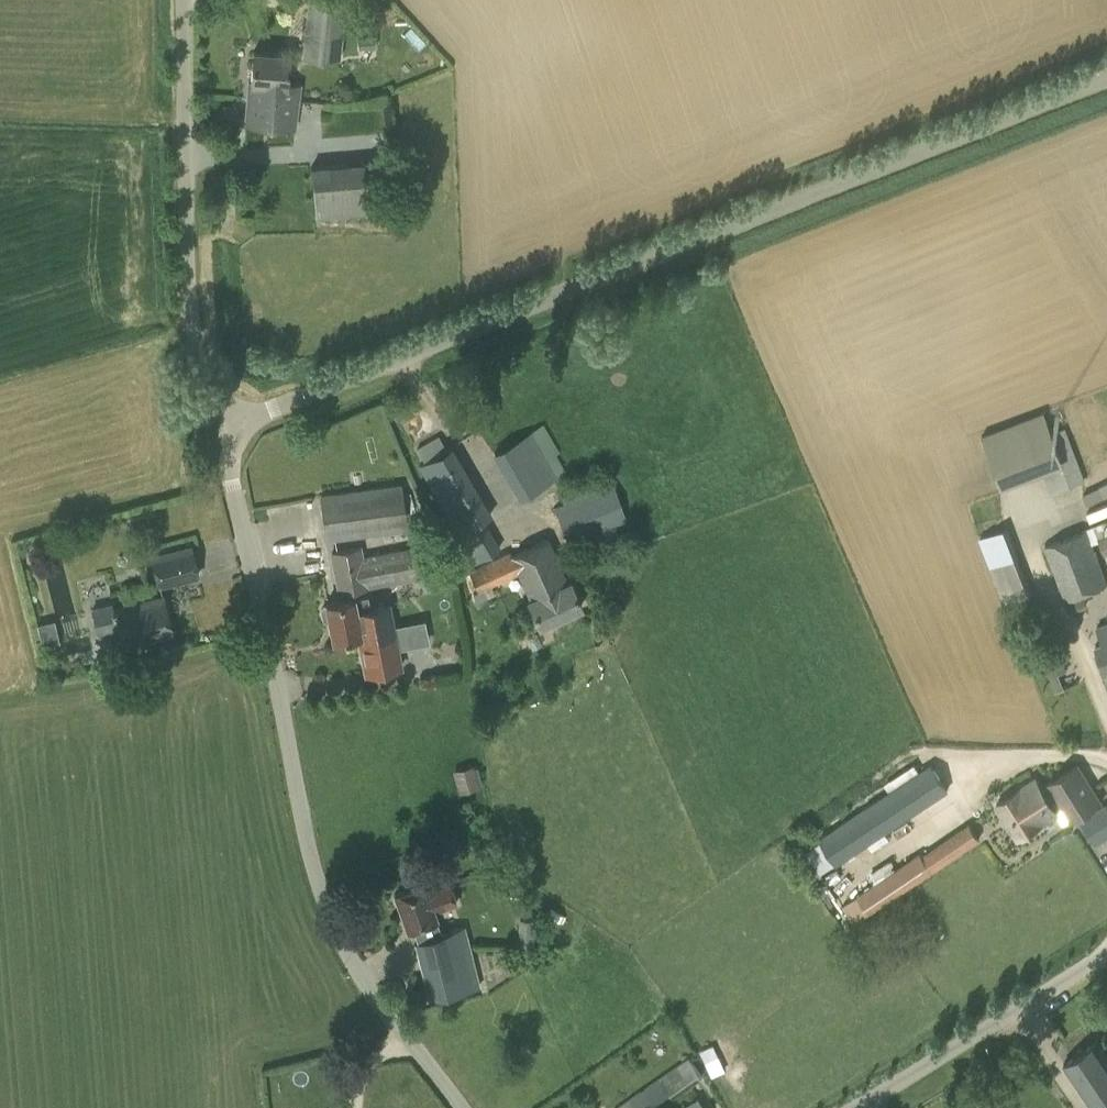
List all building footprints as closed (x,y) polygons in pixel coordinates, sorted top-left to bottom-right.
[(301,56),(339,60),(345,0),(307,0),(301,56)] [(363,37),(363,58),(378,58),(377,37),(363,37)] [(289,53),(254,51),(248,125),(296,129),(300,84),(287,83),(289,53)] [(311,165),(316,215),(369,210),(393,204),(389,160),(311,165)] [(1044,411),(982,434),(1002,487),(1064,464),(1044,411)] [(520,498),(558,476),(543,450),(552,444),(541,426),(532,432),(531,431),(494,453),(520,498)] [(438,435),(417,447),(425,461),(441,451),(446,448),(438,435)] [(420,464),(459,534),(451,538),(468,566),(499,547),(483,519),(493,513),(452,444),(446,448),(441,451),(420,464)] [(598,477),(559,492),(563,502),(555,505),(568,540),(593,531),(598,543),(618,535),(613,523),(625,519),(612,484),(602,488),(598,477)] [(408,529),(402,483),(364,488),(320,494),(327,540),(347,537),(408,529)] [(1037,609),(1004,528),(978,538),(1004,604),(1011,601),(1017,617),(1037,609)] [(1087,529),(1044,545),(1070,611),(1087,605),(1083,593),(1106,584),(1106,582),(1087,529)] [(1098,538),(1099,541),(1104,555),(1106,554),(1106,535),(1098,538)] [(569,578),(566,580),(548,539),(511,555),(509,551),(468,570),(478,591),(473,593),(477,602),(495,594),(492,587),(516,575),(540,624),(581,604),(569,578)] [(362,545),(331,552),(337,593),(413,579),(415,586),(437,582),(431,551),(430,543),(364,555),(362,545)] [(191,546),(152,556),(159,584),(198,574),(191,546)] [(366,674),(402,667),(389,604),(370,607),(367,594),(326,602),(327,604),(322,605),(320,608),(322,619),(326,621),(330,620),(334,639),(358,635),(366,674)] [(163,596),(115,608),(113,602),(91,608),(98,634),(120,629),(124,644),(172,632),(163,596)] [(40,621),(42,637),(59,635),(57,619),(40,621)] [(1098,626),(1104,641),(1096,643),(1106,670),(1106,669),(1106,623),(1098,626)] [(1059,675),(1050,679),(1055,691),(1064,687),(1059,675)] [(819,837),(836,863),(950,789),(930,763),(819,837)] [(473,764),(452,770),(459,793),(480,786),(479,785),(474,767),(473,764)] [(1071,819),(1101,801),(1079,765),(1049,784),(1050,786),(1044,790),(1037,779),(998,804),(1018,836),(1058,812),(1056,810),(1063,806),(1071,819)] [(1081,819),(1096,843),(1106,836),(1106,803),(1081,819)] [(978,837),(968,823),(921,855),(919,852),(841,905),(853,923),(978,837)] [(437,918),(435,911),(457,904),(448,880),(426,887),(425,884),(396,894),(408,929),(437,918)] [(480,986),(464,925),(416,942),(431,999),(480,986)] [(1104,1099),(1106,1103),(1106,1056),(1098,1042),(1065,1065),(1094,1106),(1104,1099)] [(712,1071),(724,1067),(716,1044),(704,1048),(712,1071)] [(702,1077),(689,1058),(616,1107),(645,1107),(669,1091),(674,1097),(702,1077)]
